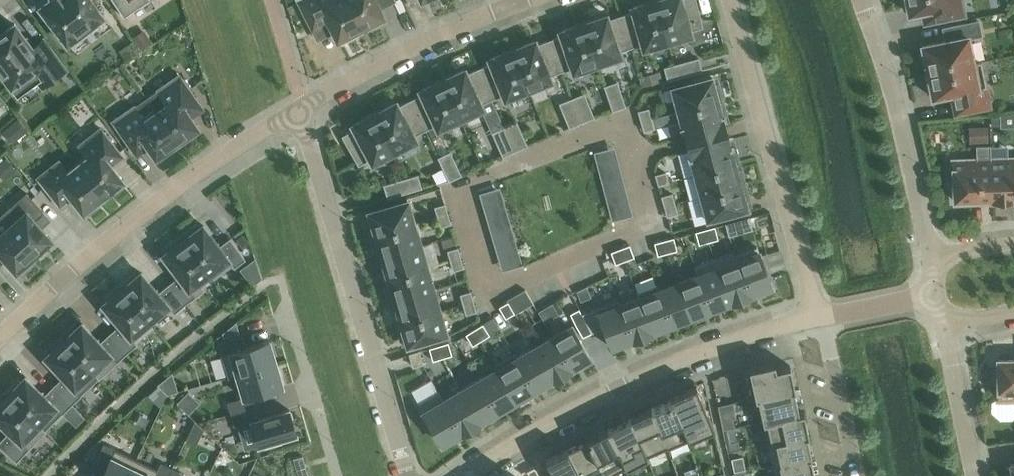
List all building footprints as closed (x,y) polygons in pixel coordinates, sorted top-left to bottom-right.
[(65,42),(67,44),(69,43),(68,42),(102,17),(104,16),(102,14),(91,0),(49,0),(41,6),(40,6),(39,7),(40,9),(66,42),(65,42)] [(124,17),(149,0),(113,0),(124,17)] [(346,0),(297,0),(312,31),(325,24),(329,25),(337,40),(361,29),(346,0)] [(361,29),(384,17),(376,2),(377,0),(346,0),(361,29)] [(667,41),(656,0),(631,7),(633,12),(620,15),(630,47),(642,44),(643,48),(667,41)] [(667,41),(691,35),(690,30),(702,26),(696,0),(657,0),(656,0),(667,41)] [(904,10),(908,9),(909,13),(924,10),(926,23),(965,15),(962,0),(902,0),(904,10)] [(607,15),(583,23),(597,64),(620,56),(619,51),(630,47),(620,15),(608,20),(607,15)] [(927,72),(973,62),(968,37),(981,35),(978,21),(943,28),(945,40),(922,45),(922,49),(919,51),(921,60),(925,62),(927,72)] [(597,64),(583,23),(559,31),(561,36),(549,40),(560,71),(572,67),(573,72),(597,64)] [(32,48),(14,24),(0,34),(0,74),(2,73),(15,90),(35,75),(43,86),(65,70),(43,40),(32,48)] [(535,40),(512,50),(528,89),(551,80),(549,76),(560,71),(549,40),(537,45),(535,40)] [(490,63),(479,68),(492,99),(503,94),(505,99),(528,89),(512,50),(489,59),(490,63)] [(674,65),(677,77),(701,71),(698,58),(674,65)] [(981,61),(973,62),(927,72),(929,81),(926,84),(927,92),(932,94),(932,97),(956,92),(960,113),(990,107),(981,61)] [(677,77),(674,65),(664,67),(668,80),(677,77)] [(492,99),(479,68),(467,74),(465,69),(442,80),(460,119),(483,108),(481,104),(492,99)] [(642,86),(662,81),(659,71),(639,76),(642,86)] [(202,108),(196,100),(179,75),(146,98),(177,143),(185,137),(186,139),(189,139),(197,134),(197,131),(196,130),(198,128),(190,116),(202,108)] [(678,111),(722,99),(718,82),(713,84),(711,77),(672,88),(678,111)] [(422,94),(410,100),(425,130),(435,125),(438,129),(460,119),(442,80),(419,90),(422,94)] [(625,106),(617,82),(605,86),(613,110),(625,106)] [(572,98),(581,122),(593,117),(584,94),(572,98)] [(177,143),(146,98),(113,121),(136,154),(148,146),(156,158),(158,156),(159,158),(161,158),(169,152),(170,150),(169,148),(177,143)] [(581,122),(572,98),(560,103),(569,127),(581,122)] [(727,115),(722,99),(678,111),(683,129),(682,129),(684,136),(725,125),(724,121),(723,121),(722,117),(727,115)] [(396,102),(374,113),(394,151),(416,140),(414,135),(425,130),(410,100),(398,106),(396,102)] [(1004,107),(1005,120),(1013,119),(1013,107),(1004,107)] [(641,121),(651,118),(648,108),(638,111),(641,121)] [(675,108),(666,109),(668,133),(677,132),(675,108)] [(394,151),(374,113),(352,125),(354,129),(342,136),(358,165),(370,158),(372,163),(394,151)] [(653,128),(651,118),(641,121),(644,130),(653,128)] [(516,122),(504,127),(515,151),(527,145),(516,122)] [(515,151),(504,127),(493,133),(503,156),(515,151)] [(87,156),(77,164),(104,197),(111,192),(113,195),(124,187),(121,184),(124,181),(112,165),(123,157),(100,128),(79,145),(87,156)] [(729,138),(688,149),(690,156),(691,156),(696,174),(735,164),(739,162),(735,146),(730,147),(729,142),(730,142),(729,138)] [(593,146),(611,215),(628,211),(610,142),(593,146)] [(990,159),(991,159),(990,145),(976,145),(976,159),(953,160),(953,165),(949,165),(950,184),(954,184),(954,200),(991,199),(990,159)] [(438,157),(449,180),(461,175),(450,152),(438,157)] [(12,167),(7,155),(0,159),(0,170),(1,172),(12,167)] [(991,159),(990,159),(991,199),(1013,198),(1013,158),(991,159)] [(104,197),(77,164),(67,172),(59,161),(37,178),(60,206),(71,198),(83,213),(86,211),(89,214),(99,206),(97,203),(104,197)] [(736,169),(735,164),(696,174),(701,196),(745,184),(741,168),(736,169)] [(658,184),(668,182),(665,172),(656,175),(658,184)] [(417,175),(408,178),(412,190),(421,187),(417,175)] [(412,190),(408,178),(384,185),(388,197),(412,190)] [(496,180),(479,185),(485,205),(501,201),(496,180)] [(750,201),(745,184),(701,196),(708,219),(747,208),(745,202),(750,201)] [(8,227),(34,256),(52,240),(35,220),(44,213),(26,193),(10,208),(0,216),(0,217),(8,227)] [(664,206),(674,203),(671,194),(662,196),(664,206)] [(371,236),(414,223),(407,201),(369,212),(370,218),(366,220),(371,236)] [(674,203),(664,206),(667,216),(677,213),(674,203)] [(438,216),(447,214),(445,204),(435,207),(438,216)] [(447,214),(438,216),(441,226),(450,223),(447,214)] [(16,272),(34,256),(8,227),(0,217),(0,254),(16,272)] [(749,217),(726,224),(729,235),(752,229),(749,217)] [(420,245),(414,223),(371,236),(375,252),(380,251),(382,257),(420,245)] [(180,236),(209,274),(228,259),(234,267),(245,259),(230,238),(219,246),(203,225),(199,228),(196,224),(180,236)] [(493,226),(499,263),(516,260),(510,224),(493,226)] [(715,226),(703,229),(708,242),(718,239),(715,226)] [(708,242),(703,229),(695,231),(699,244),(708,242)] [(209,274),(180,236),(164,248),(167,252),(163,255),(179,276),(169,284),(184,304),(204,290),(198,282),(209,274)] [(673,237),(663,240),(665,245),(664,245),(667,253),(677,250),(673,237)] [(665,245),(663,240),(654,242),(657,255),(667,253),(664,245),(665,245)] [(420,245),(382,257),(383,262),(379,263),(383,280),(427,267),(420,245)] [(629,245),(620,248),(625,260),(634,257),(629,245)] [(736,255),(751,295),(752,295),(752,294),(772,287),(756,247),(736,255)] [(450,260),(460,257),(457,248),(448,251),(450,260)] [(625,260),(620,248),(610,252),(615,264),(625,260)] [(751,295),(736,255),(735,255),(737,259),(718,266),(715,257),(714,258),(731,303),(751,295)] [(460,257),(450,260),(453,270),(463,267),(460,257)] [(731,303),(714,258),(694,265),(711,310),(731,302),(731,303)] [(692,317),(711,310),(694,265),(697,275),(678,282),(692,317)] [(433,289),(427,267),(383,280),(388,296),(393,295),(394,300),(433,289)] [(184,304),(169,284),(158,293),(141,272),(137,276),(134,272),(119,285),(149,321),(168,305),(174,313),(184,304)] [(692,317),(678,282),(659,289),(657,284),(657,285),(672,325),(692,317)] [(149,321),(119,285),(103,297),(107,301),(103,304),(120,325),(110,333),(126,352),(137,344),(131,337),(149,321)] [(672,325),(657,285),(637,292),(652,333),(653,333),(653,332),(672,325)] [(433,289),(394,300),(396,306),(391,307),(396,324),(440,311),(433,289)] [(463,304),(473,301),(470,292),(460,294),(463,304)] [(618,299),(617,300),(632,340),(652,333),(637,292),(636,292),(638,297),(619,304),(618,299)] [(516,296),(508,301),(514,313),(523,308),(516,296)] [(632,340),(617,300),(581,313),(591,333),(604,328),(612,348),(631,340),(632,341),(632,340)] [(473,301),(463,304),(466,314),(476,311),(473,301)] [(514,313),(508,301),(499,306),(505,318),(514,313)] [(446,334),(440,311),(396,324),(401,340),(406,339),(407,345),(446,334)] [(578,330),(587,325),(581,313),(572,318),(578,330)] [(126,352),(110,333),(100,342),(82,323),(78,326),(75,323),(60,337),(93,371),(99,378),(126,352)] [(482,323),(474,329),(481,340),(489,335),(482,323)] [(571,325),(552,336),(571,369),(572,369),(590,358),(571,325)] [(481,340),(474,329),(465,334),(472,345),(481,340)] [(242,335),(217,343),(228,377),(275,363),(269,340),(245,347),(242,335)] [(552,336),(534,347),(553,380),(571,369),(552,336)] [(93,371),(60,337),(45,350),(49,354),(45,357),(63,376),(54,386),(71,404),(81,395),(75,388),(93,371)] [(448,342),(438,345),(442,358),(452,355),(448,342)] [(442,358),(438,345),(429,348),(432,360),(442,358)] [(553,380),(534,347),(516,357),(514,353),(513,353),(535,390),(552,380),(553,381),(553,380)] [(423,363),(419,351),(409,354),(413,366),(423,363)] [(513,353),(495,364),(516,401),(535,390),(513,353)] [(997,359),(997,368),(994,368),(994,381),(998,381),(998,400),(1013,399),(1013,359),(997,359)] [(748,399),(794,388),(789,365),(775,368),(774,362),(741,369),(748,399)] [(243,397),(227,402),(231,414),(255,407),(251,395),(282,386),(275,363),(228,377),(228,378),(237,376),(243,397)] [(516,401),(495,364),(494,364),(496,368),(479,379),(498,412),(516,401)] [(71,404),(54,386),(44,395),(25,377),(22,380),(18,377),(4,391),(39,424),(56,407),(62,413),(71,404)] [(479,379),(460,389),(480,423),(481,422),(480,422),(498,412),(479,379)] [(688,438),(687,438),(688,439),(714,428),(696,385),(670,397),(671,400),(672,399),(688,438)] [(795,389),(794,388),(748,399),(757,397),(763,421),(803,412),(803,411),(799,412),(794,389),(795,389)] [(438,391),(437,392),(462,434),(480,423),(460,389),(443,400),(438,391)] [(4,391),(0,396),(0,422),(10,431),(0,441),(0,446),(16,461),(45,431),(39,424),(4,391)] [(462,434),(437,392),(418,403),(442,444),(461,433),(461,434),(462,434)] [(666,447),(687,438),(688,438),(672,399),(671,400),(651,408),(667,446),(666,446),(666,447)] [(255,407),(231,414),(234,426),(251,421),(258,445),(264,443),(265,447),(281,443),(280,438),(296,433),(289,409),(258,418),(255,407)] [(647,454),(666,446),(667,446),(651,408),(630,417),(646,455),(647,454)] [(808,434),(803,412),(763,421),(763,422),(767,443),(808,434)] [(630,417),(607,429),(626,465),(625,465),(626,467),(647,456),(647,454),(646,455),(630,417)] [(625,465),(626,465),(607,429),(586,440),(601,469),(600,470),(603,475),(604,475),(625,465)] [(808,435),(808,434),(767,443),(768,444),(769,444),(773,463),(770,464),(770,465),(811,456),(807,436),(808,435)] [(567,449),(580,475),(588,475),(600,470),(601,469),(586,440),(568,449),(567,449)] [(93,466),(104,471),(102,475),(128,475),(136,459),(104,443),(93,466)] [(567,449),(546,460),(554,475),(580,475),(567,449)] [(293,458),(298,475),(309,475),(302,455),(293,458)] [(811,456),(770,465),(773,475),(815,475),(810,457),(811,457),(811,456)] [(128,475),(168,475),(172,468),(161,462),(157,469),(136,459),(128,475)] [(535,466),(526,471),(529,475),(540,475),(535,466)] [(183,473),(172,468),(168,475),(182,475),(183,473)]
